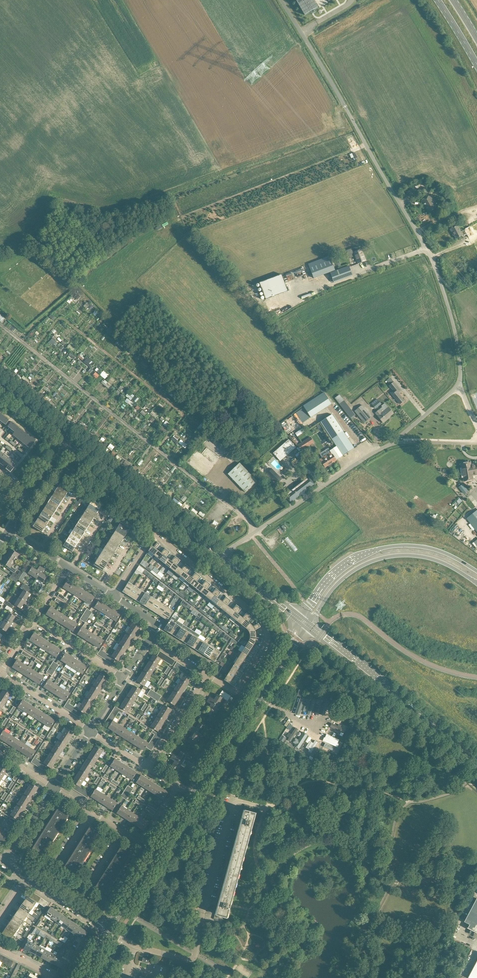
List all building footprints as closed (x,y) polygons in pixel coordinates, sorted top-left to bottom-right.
[(305,15),(311,12),(314,9),(318,7),(314,0),(296,0),(305,15)] [(421,201),(423,204),(424,204),(429,212),(435,209),(433,205),(435,205),(433,201),(430,195),(421,201)] [(457,226),(450,229),(452,233),(453,233),(456,239),(463,235),(467,233),(469,237),(474,235),(470,227),(464,229),(465,230),(461,232),(458,226),(457,226)] [(353,248),(347,250),(348,255),(351,254),(352,257),(355,256),(358,263),(360,262),(365,260),(361,250),(360,250),(360,249),(359,246),(353,248)] [(330,256),(309,264),(314,278),(335,270),(330,256)] [(334,282),(352,276),(349,266),(330,272),(334,282)] [(260,283),(266,299),(288,291),(282,274),(260,283)] [(108,322),(104,325),(110,332),(114,329),(108,322)] [(87,357),(83,362),(90,367),(93,362),(87,357)] [(106,380),(111,384),(115,380),(109,375),(106,380)] [(394,382),(389,386),(395,392),(392,395),(400,404),(404,400),(398,393),(401,391),(394,382)] [(131,400),(134,396),(129,391),(126,396),(131,400)] [(325,394),(304,408),(311,417),(332,404),(325,394)] [(339,394),(335,398),(350,418),(355,414),(339,394)] [(377,399),(371,404),(375,408),(381,404),(377,399)] [(378,416),(383,423),(389,418),(388,418),(393,413),(389,408),(385,403),(381,406),(382,407),(376,413),(378,416)] [(362,405),(355,411),(364,422),(372,416),(362,405)] [(2,414),(0,418),(0,420),(6,425),(10,420),(2,414)] [(329,434),(340,427),(332,414),(321,422),(329,434)] [(19,427),(12,422),(8,426),(15,432),(19,427)] [(15,432),(13,434),(17,438),(23,431),(19,427),(15,432)] [(343,431),(340,427),(329,434),(332,439),(337,446),(343,456),(354,448),(343,431)] [(17,438),(21,441),(27,434),(23,431),(17,438)] [(32,437),(31,437),(27,434),(21,441),(26,445),(32,437)] [(32,437),(26,445),(30,448),(37,440),(32,436),(31,437),(32,437)] [(297,446),(302,450),(314,443),(310,437),(297,446)] [(296,447),(289,440),(274,453),(280,461),(296,447)] [(330,451),(336,460),(343,456),(337,446),(330,451)] [(322,457),(319,458),(325,467),(327,466),(329,466),(331,465),(331,463),(336,460),(330,451),(322,457)] [(0,459),(0,463),(3,465),(8,457),(9,458),(9,457),(5,453),(4,454),(0,459)] [(304,455),(293,465),(296,469),(308,458),(304,455)] [(8,457),(3,465),(7,468),(13,461),(12,461),(9,458),(8,457)] [(14,459),(12,461),(13,461),(7,468),(6,469),(11,472),(19,463),(14,459)] [(461,464),(464,481),(472,479),(473,479),(472,475),(474,475),(476,475),(476,464),(475,464),(475,465),(471,466),(470,462),(461,464)] [(245,492),(257,481),(240,463),(228,474),(245,492)] [(272,469),(267,474),(277,484),(282,479),(272,469)] [(302,494),(304,492),(314,484),(309,477),(285,494),(291,502),(295,499),(296,499),(302,494)] [(72,486),(62,480),(60,484),(69,490),(72,486)] [(69,490),(60,484),(57,488),(67,494),(69,490)] [(467,491),(462,484),(458,487),(463,494),(467,491)] [(67,494),(57,488),(55,492),(64,498),(67,494)] [(181,501),(186,502),(187,497),(182,495),(183,491),(178,490),(177,493),(180,494),(179,497),(182,498),(181,501)] [(64,498),(55,492),(53,496),(62,502),(64,498)] [(62,502),(53,496),(50,499),(60,505),(62,502)] [(60,505),(50,499),(48,503),(57,509),(60,505)] [(93,500),(90,504),(99,510),(102,506),(93,500)] [(57,509),(48,503),(45,507),(55,513),(57,509)] [(97,513),(99,510),(90,504),(88,507),(97,513)] [(55,513),(45,507),(43,511),(52,517),(55,513)] [(88,507),(85,511),(95,517),(97,513),(88,507)] [(199,521),(204,515),(194,507),(190,513),(199,521)] [(467,518),(476,531),(476,510),(467,518)] [(52,517),(43,511),(41,514),(50,520),(52,517)] [(92,521),(95,517),(85,511),(83,515),(92,521)] [(50,520),(41,514),(38,518),(47,524),(50,520)] [(83,515),(80,519),(90,525),(92,521),(83,515)] [(121,523),(130,529),(132,525),(120,517),(118,521),(121,523)] [(47,524),(38,518),(36,522),(45,528),(47,524)] [(87,528),(90,525),(80,519),(78,523),(87,528)] [(31,525),(33,526),(42,532),(45,528),(36,522),(33,521),(31,525)] [(78,523),(76,526),(85,532),(87,528),(78,523)] [(118,527),(128,533),(130,529),(121,523),(118,527)] [(83,536),(85,532),(76,526),(73,530),(83,536)] [(116,530),(125,536),(128,533),(118,527),(116,530)] [(73,530),(71,534),(80,540),(83,536),(73,530)] [(113,534),(123,540),(125,536),(116,530),(113,534)] [(78,544),(80,540),(71,534),(68,538),(78,544)] [(111,538),(120,544),(123,540),(113,534),(111,538)] [(68,538),(66,541),(75,547),(78,544),(68,538)] [(108,542),(118,548),(120,544),(111,538),(108,542)] [(73,552),(75,547),(66,541),(63,546),(73,552)] [(106,546),(115,552),(118,548),(108,542),(106,546)] [(156,549),(160,544),(158,542),(154,547),(152,545),(149,551),(155,556),(159,551),(156,549)] [(104,550),(113,555),(115,552),(106,546),(104,550)] [(155,556),(160,560),(168,550),(165,548),(161,553),(159,551),(155,556)] [(11,549),(7,556),(16,561),(18,558),(17,557),(19,554),(11,549)] [(101,553),(111,559),(113,555),(104,550),(101,553)] [(170,552),(168,550),(160,560),(165,564),(169,559),(167,557),(170,552)] [(99,557),(108,563),(111,559),(101,553),(99,557)] [(7,556),(3,562),(8,566),(6,568),(10,570),(10,571),(13,573),(14,572),(15,573),(17,570),(13,567),(13,566),(16,564),(16,563),(16,562),(16,561),(7,556)] [(172,561),(169,559),(165,564),(170,568),(178,558),(175,556),(172,561)] [(96,561),(106,567),(108,563),(99,557),(96,561)] [(180,560),(178,558),(170,568),(168,570),(173,574),(179,567),(177,565),(180,560)] [(94,565),(103,571),(106,567),(96,561),(94,559),(92,563),(94,565)] [(148,564),(143,560),(140,564),(145,568),(148,564)] [(178,578),(180,576),(188,566),(185,564),(182,569),(179,567),(173,574),(178,578)] [(28,573),(36,578),(42,567),(40,566),(37,570),(33,567),(32,567),(28,573)] [(191,568),(188,566),(180,576),(185,580),(189,575),(187,573),(191,568)] [(42,567),(36,578),(43,583),(45,580),(47,576),(42,573),(45,569),(42,567)] [(23,573),(18,580),(24,583),(25,581),(23,580),(28,573),(29,571),(25,569),(23,573)] [(14,572),(12,575),(18,580),(23,573),(20,571),(18,575),(15,573),(14,572)] [(192,577),(189,575),(185,580),(183,582),(189,586),(198,574),(196,572),(192,577)] [(201,576),(198,574),(189,586),(194,590),(200,583),(197,581),(201,576)] [(1,585),(3,581),(6,583),(9,580),(7,578),(3,576),(2,577),(0,576),(0,584),(1,585)] [(68,580),(63,587),(69,591),(73,583),(71,582),(68,580)] [(202,585),(200,583),(194,590),(199,595),(201,592),(208,582),(206,580),(202,585)] [(134,585),(129,582),(123,591),(128,595),(134,585)] [(211,584),(208,582),(201,592),(206,596),(210,591),(207,589),(211,584)] [(76,585),(73,583),(69,591),(74,594),(79,587),(76,585)] [(134,585),(128,595),(134,599),(140,589),(134,585)] [(79,587),(74,594),(79,598),(84,590),(82,589),(79,587)] [(212,593),(210,591),(206,596),(211,600),(219,590),(216,588),(212,593)] [(24,589),(19,597),(30,604),(31,601),(27,598),(30,594),(30,593),(24,589)] [(140,589),(134,599),(139,602),(146,593),(140,589)] [(86,592),(84,590),(79,598),(85,601),(89,594),(86,592)] [(219,590),(211,600),(209,603),(214,607),(220,599),(218,597),(221,592),(219,590)] [(146,593),(139,602),(145,606),(151,596),(146,593)] [(92,596),(89,594),(85,601),(90,605),(95,597),(93,596),(92,596)] [(151,596),(145,606),(151,609),(157,600),(151,596)] [(219,611),(221,608),(229,598),(226,596),(223,601),(220,599),(214,607),(219,611)] [(30,604),(19,597),(15,604),(21,608),(24,603),(28,606),(30,604)] [(231,601),(229,598),(221,608),(225,612),(226,612),(230,607),(228,605),(231,601)] [(3,603),(7,605),(12,608),(14,605),(5,600),(4,602),(3,603)] [(100,611),(105,604),(102,602),(102,601),(99,600),(95,608),(100,611)] [(157,600),(151,609),(156,613),(162,603),(157,600)] [(162,603),(156,613),(162,617),(168,607),(162,603)] [(105,614),(110,607),(108,605),(108,606),(105,604),(100,611),(105,614)] [(233,609),(230,607),(226,612),(231,616),(239,607),(236,605),(233,609)] [(56,610),(51,607),(46,614),(47,614),(50,616),(52,617),(56,610)] [(110,607),(105,614),(111,618),(116,611),(112,609),(112,608),(110,607)] [(168,607),(162,617),(168,620),(174,611),(168,607)] [(242,609),(239,607),(231,616),(236,620),(240,615),(238,613),(242,609)] [(56,610),(52,617),(54,619),(57,621),(62,614),(56,610)] [(116,611),(111,618),(116,621),(121,614),(119,612),(118,612),(116,611)] [(9,612),(5,620),(15,627),(17,624),(12,622),(15,617),(16,617),(9,612)] [(243,617),(240,615),(236,620),(241,625),(249,615),(247,613),(243,617)] [(60,623),(62,624),(67,617),(62,614),(57,621),(60,623)] [(252,617),(249,615),(241,625),(247,629),(251,623),(248,621),(252,617)] [(172,616),(170,620),(164,629),(170,633),(178,621),(180,618),(177,616),(176,619),(172,616)] [(65,625),(68,628),(73,620),(67,617),(62,624),(65,626),(65,625)] [(15,627),(5,620),(2,618),(0,621),(0,627),(6,631),(9,626),(14,629),(15,627)] [(73,620),(68,628),(71,629),(71,630),(73,631),(78,624),(73,620)] [(131,626),(138,631),(142,625),(134,621),(131,626)] [(183,624),(178,621),(170,633),(175,637),(183,624)] [(251,624),(251,623),(247,629),(248,630),(249,631),(249,632),(250,633),(250,634),(250,635),(256,633),(256,632),(256,631),(255,630),(261,627),(258,623),(253,626),(253,625),(252,625),(251,624)] [(189,628),(183,624),(175,637),(181,640),(189,628)] [(138,631),(131,626),(127,632),(134,637),(138,631)] [(82,627),(78,634),(80,636),(80,635),(83,637),(88,630),(82,627)] [(189,628),(181,640),(187,644),(194,632),(189,628)] [(88,630),(83,637),(86,639),(86,640),(89,641),(93,634),(88,630)] [(130,643),(134,637),(127,632),(123,638),(130,643)] [(200,635),(194,632),(187,644),(192,647),(200,635)] [(30,640),(35,643),(40,636),(38,635),(35,633),(34,633),(30,640)] [(223,636),(222,638),(227,642),(230,637),(225,633),(223,636)] [(249,641),(254,644),(255,644),(255,643),(255,642),(256,641),(262,643),(263,638),(257,637),(257,636),(257,635),(257,634),(256,633),(250,635),(250,636),(250,637),(250,638),(250,639),(249,640),(249,641)] [(93,634),(89,641),(91,642),(94,644),(99,637),(93,634)] [(200,635),(192,647),(198,651),(204,641),(198,638),(200,635)] [(42,638),(40,636),(35,643),(40,647),(45,640),(42,638)] [(99,637),(94,644),(97,646),(99,648),(104,641),(99,637)] [(127,649),(130,643),(123,638),(119,645),(127,649)] [(48,642),(45,640),(40,647),(46,650),(51,643),(48,642)] [(210,645),(204,641),(198,651),(204,654),(210,645)] [(254,645),(254,644),(249,641),(245,647),(256,653),(258,651),(252,648),(254,645)] [(53,644),(51,643),(46,650),(51,654),(56,647),(53,645),(53,644)] [(127,649),(119,645),(115,651),(123,655),(127,649)] [(210,645),(204,654),(209,658),(215,648),(210,645)] [(59,649),(56,647),(51,654),(57,657),(61,650),(59,648),(59,649)] [(245,647),(242,652),(247,656),(249,653),(254,656),(256,653),(245,647)] [(221,652),(215,648),(209,658),(215,662),(221,652)] [(115,651),(112,657),(113,658),(116,659),(119,661),(123,655),(115,651)] [(242,652),(238,658),(249,665),(251,662),(245,658),(247,656),(242,652)] [(66,664),(71,656),(68,654),(66,653),(61,660),(66,664)] [(161,659),(159,658),(157,656),(154,654),(154,655),(152,658),(152,657),(150,660),(158,664),(161,659)] [(72,667),(77,660),(74,658),(71,656),(66,664),(72,667)] [(238,658),(235,663),(240,667),(242,664),(247,667),(249,665),(238,658)] [(23,663),(17,660),(13,667),(16,669),(18,670),(23,663)] [(77,660),(72,667),(77,671),(82,663),(79,661),(77,660)] [(149,662),(147,665),(155,669),(158,664),(150,660),(149,662)] [(21,672),(24,674),(28,666),(23,663),(18,670),(20,672),(21,672)] [(82,663),(77,671),(83,674),(87,666),(85,665),(82,663)] [(151,675),(155,669),(147,665),(145,668),(144,670),(151,675)] [(28,666),(24,674),(27,676),(29,677),(34,670),(28,666)] [(31,678),(35,681),(39,673),(34,670),(29,677),(31,679),(31,678)] [(143,673),(140,676),(148,680),(151,675),(144,670),(142,672),(143,673)] [(39,673),(35,681),(37,682),(37,683),(40,684),(44,677),(39,673)] [(97,679),(105,684),(108,678),(101,673),(97,679)] [(192,678),(189,676),(187,675),(185,674),(181,679),(188,684),(190,682),(190,681),(191,678),(192,679),(192,678)] [(148,680),(140,676),(139,679),(138,679),(137,681),(144,686),(148,680)] [(93,685),(101,690),(105,684),(97,679),(93,685)] [(181,679),(178,684),(185,689),(187,686),(188,684),(181,679)] [(47,688),(49,690),(54,683),(49,680),(44,687),(46,688),(47,688)] [(53,692),(55,694),(59,687),(54,683),(49,690),(53,692)] [(183,692),(185,689),(178,684),(174,690),(182,694),(183,692)] [(89,691),(97,696),(101,690),(93,685),(89,691)] [(133,688),(131,691),(138,695),(142,690),(134,685),(133,688)] [(57,695),(60,697),(65,690),(59,687),(55,694),(57,695)] [(8,698),(12,693),(5,688),(1,694),(8,698)] [(70,694),(65,690),(60,697),(63,699),(66,701),(70,694)] [(171,695),(178,700),(180,696),(180,697),(182,694),(174,690),(171,695)] [(86,697),(93,702),(97,696),(89,691),(86,697)] [(129,694),(127,696),(135,701),(138,695),(131,691),(129,694)] [(0,696),(0,702),(5,705),(8,698),(1,694),(0,696)] [(221,707),(226,700),(217,694),(214,699),(210,697),(208,699),(219,706),(221,707)] [(176,703),(178,700),(171,695),(168,700),(175,705),(176,703)] [(126,699),(124,702),(131,706),(135,701),(127,696),(126,698),(126,699)] [(82,703),(89,708),(93,702),(86,697),(82,703)] [(219,706),(208,699),(207,701),(211,704),(208,709),(206,712),(211,716),(212,712),(214,714),(219,706)] [(304,704),(305,700),(300,699),(295,714),(300,715),(301,712),(305,713),(308,705),(304,704)] [(315,704),(316,701),(312,699),(307,715),(311,716),(312,712),(317,714),(320,706),(315,704)] [(325,717),(330,701),(325,699),(320,715),(325,717)] [(25,701),(23,700),(18,707),(24,711),(28,703),(25,701)] [(122,705),(120,707),(128,712),(131,706),(124,702),(122,705)] [(32,705),(28,703),(24,711),(29,714),(34,707),(32,705)] [(80,711),(82,712),(86,714),(89,708),(82,703),(78,709),(80,711)] [(161,710),(168,715),(170,712),(172,710),(165,705),(161,710)] [(36,708),(34,707),(29,714),(35,717),(39,710),(36,708)] [(42,712),(39,710),(35,717),(40,721),(45,714),(42,712)] [(166,718),(168,715),(161,710),(158,716),(165,720),(167,718),(166,718)] [(45,714),(40,721),(45,724),(50,717),(47,715),(45,714)] [(154,721),(161,726),(163,722),(164,723),(165,720),(158,716),(154,721)] [(53,719),(50,717),(45,724),(51,728),(55,720),(53,719)] [(209,724),(201,719),(196,728),(192,725),(190,727),(201,734),(204,730),(205,730),(209,724)] [(119,724),(114,720),(112,722),(111,725),(109,728),(114,731),(119,724)] [(159,729),(161,726),(154,721),(151,726),(158,731),(160,729),(159,729)] [(120,735),(125,728),(119,724),(114,731),(120,735)] [(332,724),(330,728),(342,733),(344,729),(332,724)] [(63,733),(70,738),(74,732),(67,727),(63,733)] [(201,734),(190,727),(189,730),(193,733),(188,741),(196,746),(198,742),(196,741),(201,734)] [(127,739),(131,732),(125,728),(120,735),(127,739)] [(288,741),(291,743),(299,730),(296,728),(292,735),(289,733),(287,737),(289,739),(288,741)] [(0,736),(0,738),(1,739),(2,739),(5,741),(9,734),(4,730),(0,736)] [(133,743),(137,736),(131,732),(127,739),(133,743)] [(63,733),(59,739),(66,744),(70,738),(63,733)] [(293,744),(295,745),(295,746),(301,749),(309,737),(303,733),(298,740),(296,739),(293,744)] [(9,734),(5,741),(8,743),(10,745),(15,737),(9,734)] [(338,745),(340,741),(326,735),(325,738),(338,745)] [(139,747),(143,740),(137,736),(133,743),(139,747)] [(15,737),(10,745),(12,746),(15,748),(20,741),(15,737)] [(63,750),(66,744),(59,739),(55,745),(63,750)] [(146,747),(148,745),(149,743),(143,740),(139,747),(144,751),(146,747)] [(20,741),(15,748),(19,750),(18,750),(21,751),(25,744),(20,741)] [(305,749),(309,751),(314,744),(310,742),(305,749)] [(31,748),(25,744),(21,751),(23,753),(23,752),(26,755),(31,748)] [(59,756),(63,750),(55,745),(51,751),(59,756)] [(99,757),(103,751),(96,746),(92,752),(99,757)] [(31,748),(26,755),(29,756),(29,757),(31,758),(36,751),(31,748)] [(55,762),(59,756),(51,751),(48,757),(55,762)] [(188,761),(185,759),(187,755),(181,751),(178,756),(174,753),(172,756),(186,765),(188,762),(188,761)] [(92,752),(88,758),(95,763),(99,757),(92,752)] [(186,765),(172,756),(170,758),(175,761),(172,766),(178,770),(181,765),(185,767),(186,765)] [(48,757),(44,763),(45,764),(47,765),(50,767),(51,768),(55,762),(48,757)] [(88,758),(84,764),(92,769),(95,763),(88,758)] [(116,769),(120,762),(117,760),(118,760),(115,758),(111,766),(116,769)] [(122,772),(126,765),(124,764),(120,762),(116,769),(122,772)] [(0,766),(0,770),(5,774),(9,768),(1,764),(0,766)] [(84,764),(81,770),(88,774),(92,769),(84,764)] [(127,776),(131,769),(128,767),(126,765),(122,772),(127,776)] [(132,779),(137,772),(135,771),(134,771),(131,769),(127,776),(132,779)] [(77,776),(84,780),(88,774),(81,770),(77,776)] [(142,786),(146,778),(143,777),(144,776),(141,775),(137,782),(142,786)] [(77,776),(73,782),(76,783),(78,785),(80,786),(84,780),(77,776)] [(147,789),(152,782),(150,780),(150,781),(146,778),(142,786),(147,789)] [(153,793),(157,786),(154,783),(152,782),(147,789),(153,793)] [(37,787),(31,783),(28,788),(35,793),(37,790),(39,788),(37,787)] [(158,796),(163,789),(160,787),(157,786),(153,793),(158,796)] [(24,793),(32,798),(33,796),(35,793),(28,788),(24,793)] [(96,789),(91,796),(93,798),(94,798),(97,799),(101,792),(96,789)] [(163,799),(168,792),(165,790),(163,789),(158,796),(163,799)] [(101,792),(97,799),(100,802),(102,803),(107,796),(101,792)] [(21,799),(28,804),(30,800),(32,798),(24,793),(21,799)] [(107,796),(102,803),(104,805),(104,804),(108,806),(112,799),(107,796)] [(17,804),(25,809),(26,807),(28,804),(21,799),(17,804)] [(112,799),(108,806),(111,808),(110,809),(113,810),(117,803),(112,799)] [(14,810),(21,814),(23,811),(24,811),(25,809),(17,804),(14,810)] [(217,905),(218,905),(216,912),(215,912),(214,918),(218,920),(220,915),(227,917),(256,813),(248,810),(250,806),(245,804),(243,811),(244,811),(242,818),(241,818),(240,818),(240,819),(239,819),(239,820),(241,821),(218,903),(216,902),(216,903),(217,904),(217,905)] [(122,805),(117,813),(119,814),(120,814),(123,816),(127,809),(122,805)] [(55,813),(52,817),(50,820),(61,827),(63,823),(64,824),(68,818),(67,818),(67,817),(69,814),(70,814),(71,814),(59,806),(59,807),(56,811),(55,813)] [(127,809),(123,816),(124,817),(126,818),(128,820),(133,812),(127,809)] [(19,817),(21,814),(14,810),(11,815),(18,820),(20,817),(19,817)] [(130,821),(133,823),(138,816),(133,812),(128,820),(130,821)] [(136,825),(139,827),(143,819),(140,817),(138,816),(133,823),(136,825)] [(144,830),(149,823),(143,819),(139,827),(141,828),(144,830)] [(50,820),(47,825),(46,827),(43,832),(41,834),(52,841),(55,837),(56,837),(59,832),(58,831),(60,827),(61,828),(62,828),(61,827),(50,820)] [(81,840),(92,847),(94,843),(95,843),(99,838),(98,837),(100,833),(101,834),(102,834),(90,826),(81,840)] [(0,834),(0,839),(3,841),(8,834),(3,830),(0,834)] [(41,834),(39,838),(37,841),(33,848),(44,855),(45,855),(43,854),(46,850),(47,851),(50,846),(49,845),(52,841),(53,842),(53,841),(52,841),(41,834)] [(73,854),(83,860),(86,856),(87,857),(90,852),(89,851),(92,847),(93,848),(93,847),(92,847),(81,840),(73,854)] [(113,859),(123,866),(126,862),(127,863),(130,858),(129,857),(131,853),(133,854),(124,848),(121,846),(113,859)] [(64,868),(75,875),(76,875),(75,874),(77,870),(78,871),(81,865),(80,865),(83,861),(84,861),(83,860),(73,854),(64,868)] [(104,873),(114,880),(117,876),(118,877),(121,871),(120,871),(123,867),(124,867),(123,867),(123,866),(113,859),(104,873)] [(95,888),(107,895),(106,894),(108,890),(109,890),(113,885),(112,885),(114,881),(115,881),(114,880),(104,873),(95,888)] [(28,896),(25,899),(34,906),(36,907),(39,903),(38,902),(35,901),(33,899),(30,897),(28,896)] [(476,923),(476,898),(464,922),(469,924),(468,926),(468,928),(467,927),(467,928),(473,931),(476,923)] [(23,903),(32,909),(34,906),(25,899),(23,903)] [(20,907),(29,913),(32,909),(23,903),(20,907)] [(18,910),(27,917),(29,913),(20,907),(18,910)] [(46,914),(52,918),(56,911),(51,907),(46,914)] [(15,914),(24,921),(27,917),(18,910),(15,914)] [(52,918),(57,921),(61,914),(56,911),(52,918)] [(12,918),(22,924),(24,921),(15,914),(12,918)] [(57,921),(62,925),(67,918),(61,914),(57,921)] [(10,922),(19,928),(22,924),(12,918),(10,922)] [(62,925),(67,928),(72,921),(67,918),(62,925)] [(67,928),(72,932),(77,925),(72,921),(67,928)] [(7,925),(17,932),(19,928),(10,922),(7,925)] [(5,929),(14,935),(17,932),(7,925),(5,929)] [(72,932),(78,935),(82,929),(77,925),(72,932)] [(2,933),(11,939),(14,935),(5,929),(2,933)] [(87,932),(82,929),(78,935),(83,939),(87,932)] [(25,947),(24,948),(30,951),(34,944),(28,941),(29,939),(27,938),(22,945),(25,947)] [(30,951),(36,954),(39,947),(34,944),(30,951)] [(39,947),(36,954),(41,957),(45,949),(46,948),(40,945),(39,947)] [(41,957),(47,960),(51,952),(45,949),(41,957)] [(47,960),(52,962),(56,955),(51,952),(47,960)] [(52,962),(58,965),(62,958),(56,955),(52,962)] [(62,958),(58,965),(64,968),(65,966),(67,967),(71,960),(63,956),(62,958)] [(468,977),(476,977),(476,960),(468,977)] [(18,963),(12,975),(15,976),(21,965),(18,963)]
